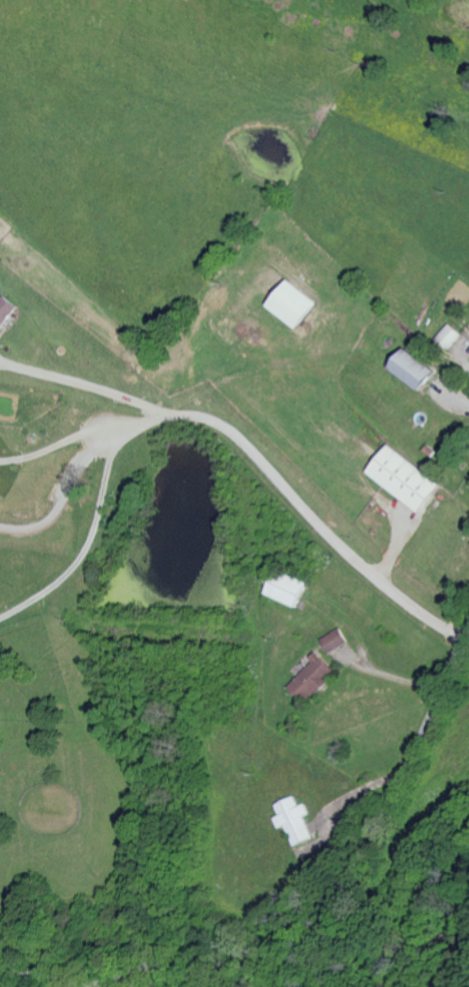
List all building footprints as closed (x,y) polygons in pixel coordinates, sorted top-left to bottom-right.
[(269,309),(301,330),(319,303),(287,282),(269,309)] [(19,307),(3,297),(0,302),(0,338),(19,307)] [(463,335),(450,324),(437,339),(450,350),(463,335)] [(424,391),(437,370),(404,350),(392,372),(424,391)] [(369,475),(422,514),(443,486),(389,447),(369,475)] [(266,594),(297,609),(308,585),(278,571),(266,594)] [(348,645),(340,630),(321,639),(328,655),(348,645)] [(289,688),(308,706),(338,674),(319,656),(289,688)] [(314,840),(305,818),(310,816),(305,805),(299,808),(295,798),(276,806),(281,817),(275,820),(280,830),(287,827),(296,848),(314,840)]
